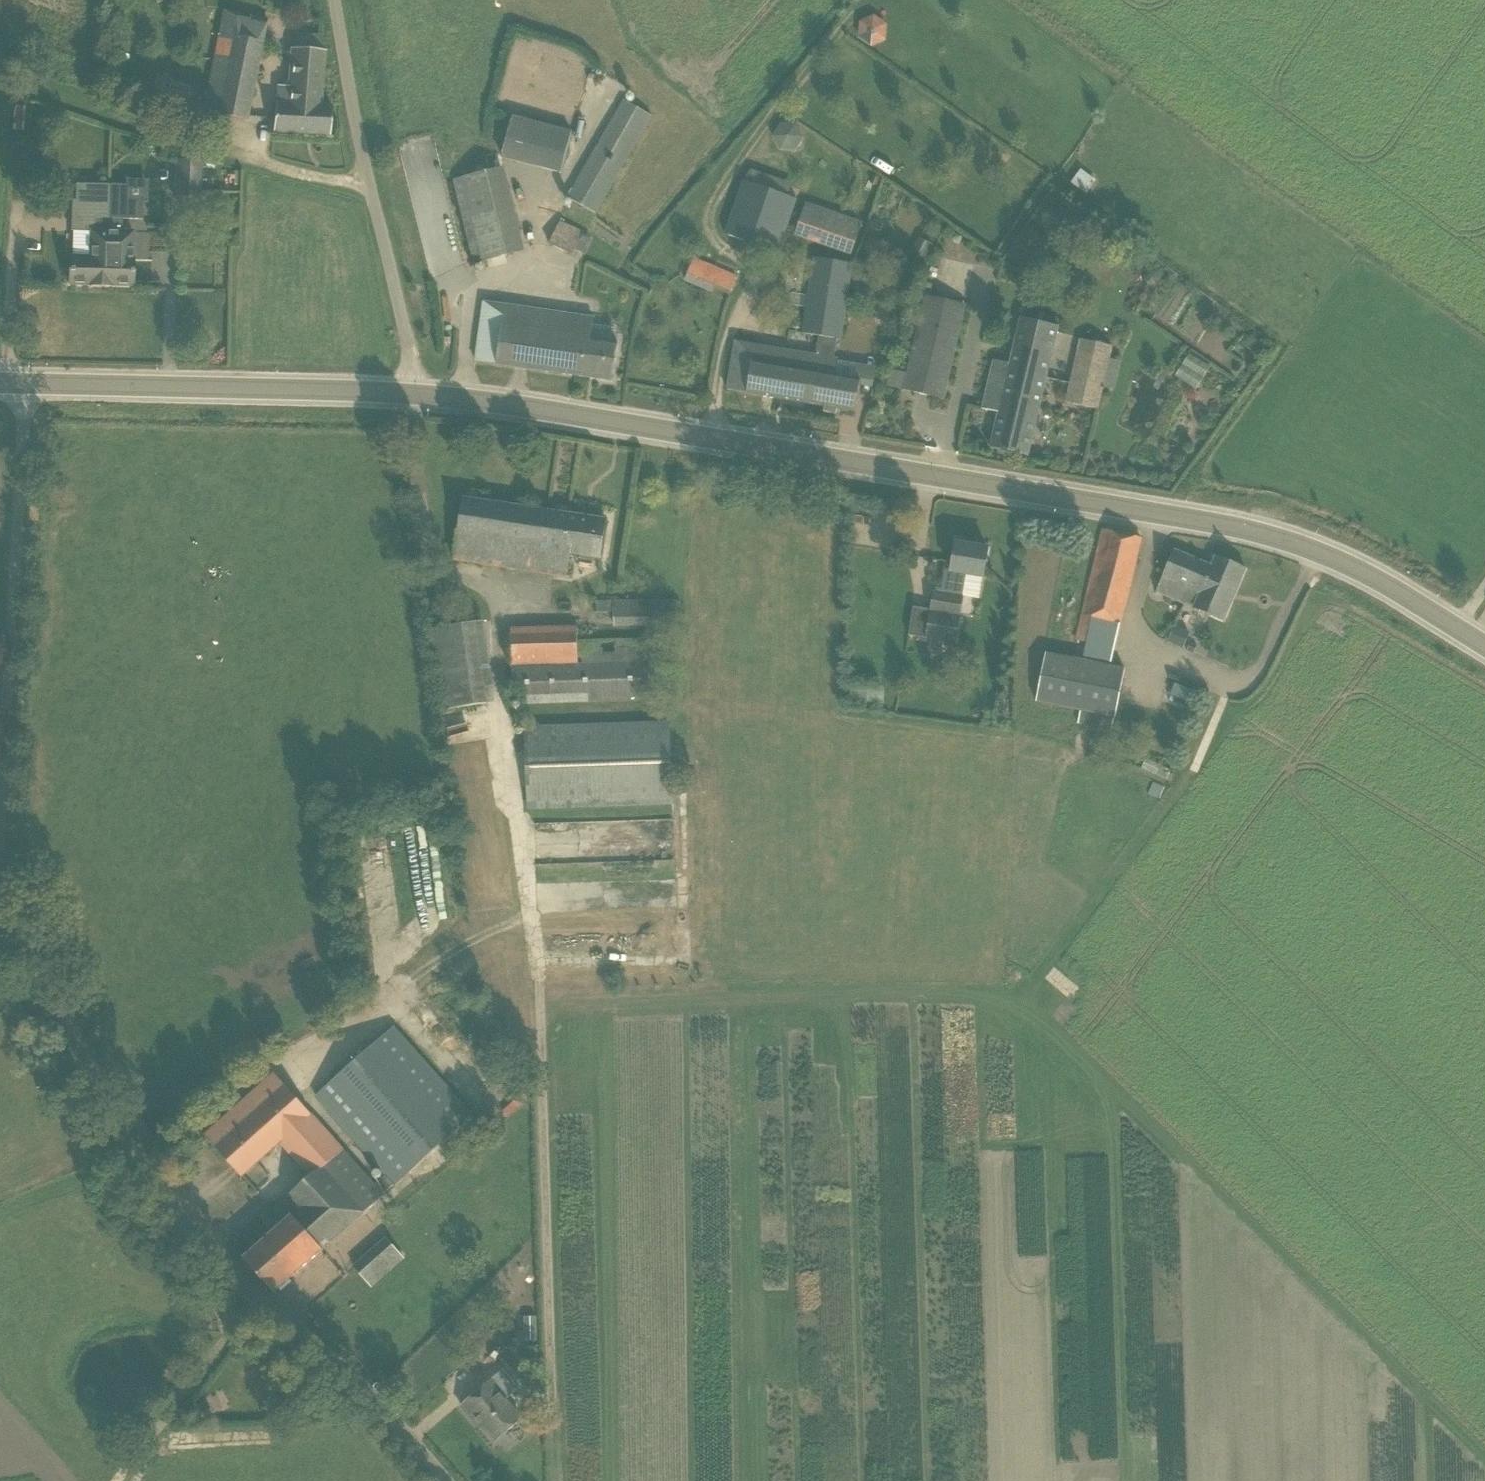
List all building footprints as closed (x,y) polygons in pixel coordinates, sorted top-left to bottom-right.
[(204,111),(247,120),(267,19),(224,10),(204,111)] [(886,24),(874,15),(860,22),(858,37),(871,46),(885,39),(886,24)] [(322,50),(323,36),(292,34),(287,104),(275,103),(273,132),(330,135),(332,106),(321,105),(325,51),(322,50)] [(624,99),(605,133),(568,197),(596,213),(652,116),(624,99)] [(26,106),(14,106),(12,130),(24,131),(26,106)] [(564,171),(575,129),(514,113),(503,156),(564,171)] [(780,150),(796,150),(804,137),(796,123),(781,123),(772,136),(780,150)] [(204,163),(176,162),(176,164),(175,199),(203,199),(204,163)] [(525,250),(505,167),(474,176),(455,180),(475,262),(495,258),(525,250)] [(744,180),(725,233),(779,252),(797,199),(744,180)] [(107,285),(109,218),(109,184),(75,183),(75,200),(72,200),(72,218),(91,219),(90,257),(70,256),(70,284),(71,284),(89,284),(89,285),(90,285),(107,285)] [(109,218),(107,285),(112,285),(112,286),(113,286),(113,285),(131,285),(131,286),(132,286),(133,231),(122,231),(122,218),(142,218),(142,202),(126,202),(127,185),(109,184),(109,218)] [(806,203),(795,236),(851,255),(863,222),(806,203)] [(583,233),(559,222),(549,243),(573,255),(583,233)] [(933,244),(919,237),(909,257),(923,264),(933,244)] [(845,314),(853,263),(815,257),(803,333),(819,336),(838,339),(841,339),(845,314)] [(694,259),(685,279),(707,288),(709,283),(731,292),(737,277),(694,259)] [(887,386),(944,399),(966,305),(926,295),(908,373),(891,369),(887,386)] [(594,317),(484,302),(476,361),(497,364),(613,381),(618,342),(591,338),(594,317)] [(1029,455),(1028,454),(1059,326),(1021,317),(1011,364),(994,360),(983,408),(999,413),(991,446),(991,447),(992,448),(1027,455),(1027,456),(1028,456),(1029,455)] [(838,339),(819,336),(816,355),(813,354),(806,403),(855,412),(861,380),(835,375),(838,359),(834,358),(838,339)] [(1081,339),(1067,402),(1097,409),(1112,346),(1081,339)] [(806,403),(813,354),(735,341),(727,389),(747,393),(748,393),(806,403)] [(600,559),(606,519),(464,498),(454,558),(567,575),(571,554),(600,559)] [(1103,529),(1083,615),(1121,624),(1141,538),(1103,529)] [(926,641),(955,642),(958,625),(963,598),(962,598),(966,574),(984,577),(988,548),(956,543),(952,570),(945,569),(942,588),(936,588),(935,593),(934,593),(926,641)] [(1216,556),(1212,566),(1174,550),(1157,592),(1194,608),(1224,621),(1246,568),(1216,556)] [(678,601),(597,602),(597,612),(614,612),(614,624),(678,623),(678,601)] [(487,620),(439,626),(448,706),(496,701),(487,620)] [(1183,648),(1190,632),(1175,625),(1168,642),(1183,648)] [(557,632),(558,665),(512,666),(513,701),(649,696),(648,639),(578,641),(577,631),(557,632)] [(1046,652),(1036,702),(1116,718),(1126,668),(1046,652)] [(669,723),(527,728),(529,808),(672,803),(669,723)] [(29,983),(24,973),(19,975),(15,980),(18,985),(24,985),(29,983)] [(274,1072),(204,1135),(242,1177),(280,1142),(311,1177),(275,1209),(286,1222),(274,1233),(292,1253),(288,1257),(299,1270),(321,1251),(321,1252),(323,1250),(331,1242),(332,1242),(334,1241),(333,1240),(363,1214),(363,1215),(365,1213),(384,1195),(383,1193),(394,1183),(396,1185),(473,1116),(393,1027),(315,1095),(386,1174),(375,1184),(274,1072)] [(276,1291),(299,1270),(288,1257),(292,1253),(274,1233),(246,1257),(244,1258),(246,1260),(273,1291),(275,1293),(276,1291)] [(375,1246),(394,1267),(405,1258),(386,1237),(375,1246)] [(537,1340),(536,1316),(524,1317),(525,1340),(537,1340)] [(478,1420),(495,1441),(522,1419),(505,1399),(507,1397),(493,1380),(462,1406),(475,1422),(478,1420)] [(213,1412),(206,1400),(196,1405),(203,1418),(213,1412)]
